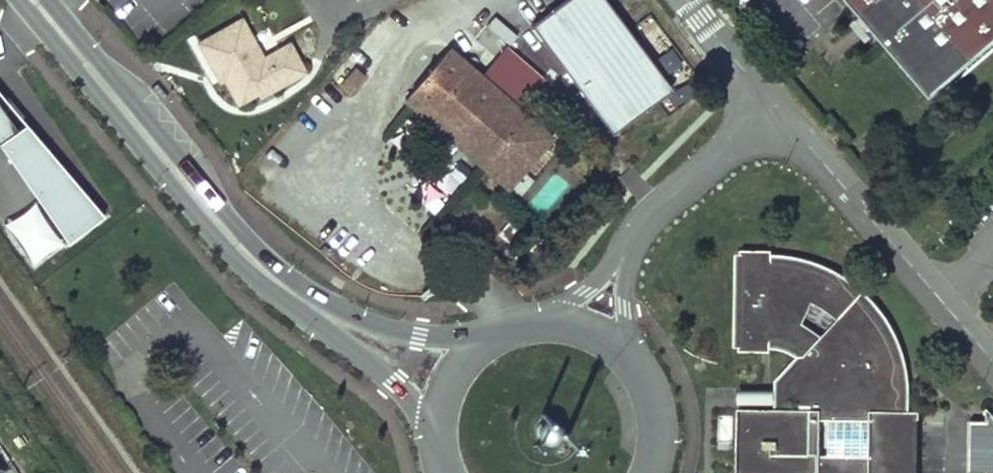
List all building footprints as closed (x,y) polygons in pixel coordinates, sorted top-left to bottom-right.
[(663,74),(668,71),(613,0),(567,0),(536,24),(618,130),(666,93),(662,88),(669,83),(663,74)] [(932,96),(992,43),(992,0),(850,0),(932,96)] [(494,15),(487,26),(509,41),(516,31),(494,15)] [(397,27),(384,16),(331,77),(350,94),(397,40),(391,33),(397,27)] [(242,20),(199,44),(216,74),(226,68),(244,100),(258,92),(274,83),(277,89),(304,73),(288,45),(264,58),(242,20)] [(448,47),(404,98),(508,185),(552,134),(448,47)] [(226,68),(216,74),(221,83),(224,81),(237,104),(244,100),(226,68)] [(666,93),(677,84),(668,71),(663,74),(669,83),(662,88),(666,93)] [(274,83),(258,92),(262,98),(277,89),(274,83)] [(103,216),(26,128),(17,134),(0,111),(0,150),(66,243),(103,216)] [(417,199),(444,213),(473,160),(447,145),(417,199)] [(770,249),(740,248),(738,349),(770,351),(770,341),(778,342),(788,345),(802,322),(812,302),(833,274),(823,269),(814,265),(804,262),(792,259),(782,258),(770,257),(770,249)] [(841,278),(833,274),(812,302),(836,319),(821,335),(802,322),(788,345),(797,350),(804,355),(780,379),(784,383),(782,388),(776,388),(776,400),(783,401),(782,407),(821,420),(869,420),(904,409),(904,399),(904,381),(901,365),(897,350),(892,338),(886,326),(879,314),(871,303),(861,293),(850,284),(841,278)] [(775,402),(775,388),(739,389),(739,403),(775,402)] [(869,420),(868,453),(821,454),(821,420),(782,407),(777,407),(776,409),(738,408),(737,472),(918,472),(919,409),(904,409),(869,420)] [(969,419),(968,472),(986,471),(986,472),(992,472),(992,414),(986,407),(986,419),(969,419)]
